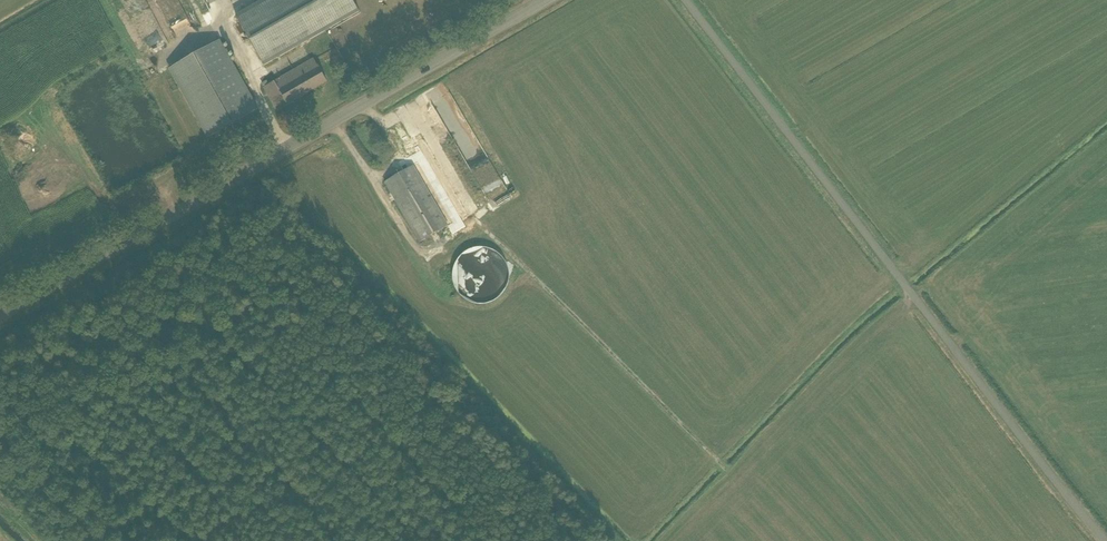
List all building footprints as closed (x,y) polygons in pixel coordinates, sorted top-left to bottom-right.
[(235,16),(265,65),(361,13),(353,0),(264,0),(235,16)] [(170,67),(208,136),(258,109),(219,39),(170,67)] [(314,59),(264,87),(272,101),(277,111),(327,82),(314,59)] [(404,171),(385,182),(420,242),(439,231),(444,239),(475,221),(430,145),(399,163),(404,171)] [(461,296),(470,300),(480,302),(490,299),(499,294),(505,286),(507,276),(507,266),(503,257),(496,249),(487,245),(477,244),(468,246),(460,250),(454,256),(451,264),(449,273),(451,281),(454,289),(461,296)]
